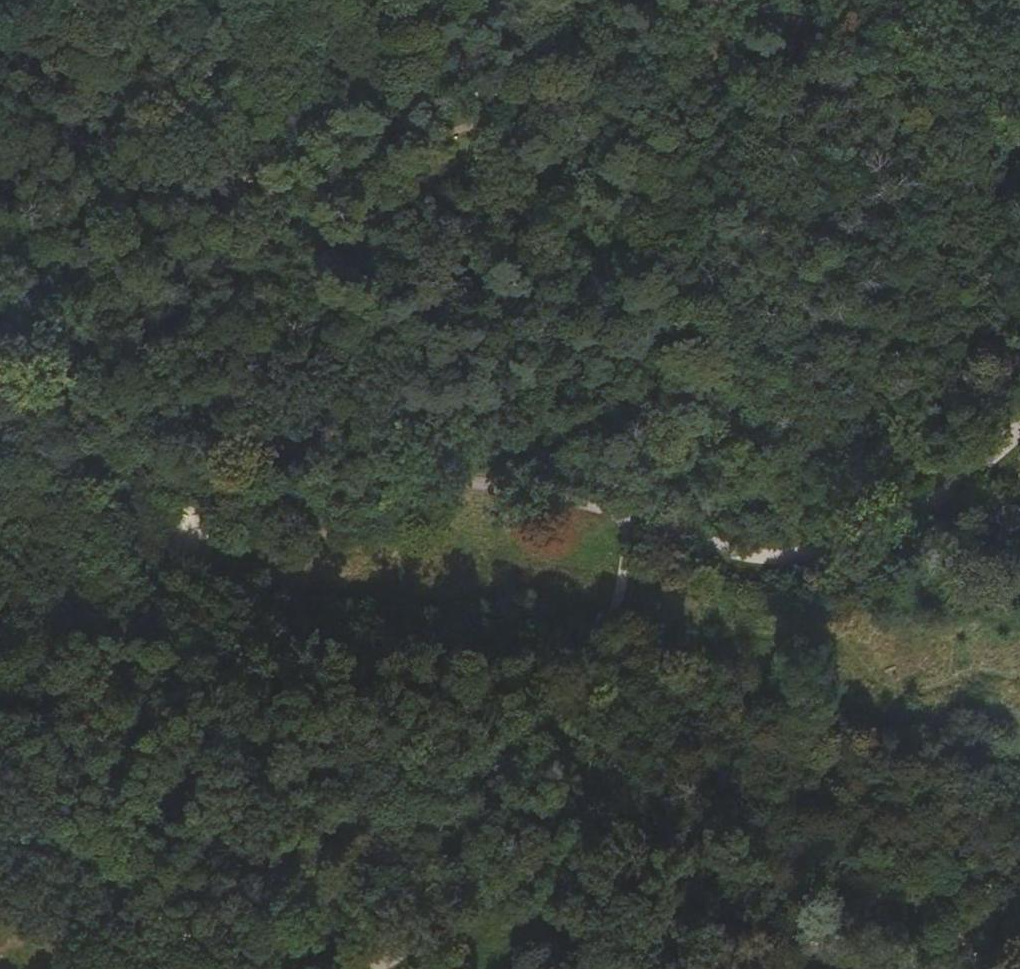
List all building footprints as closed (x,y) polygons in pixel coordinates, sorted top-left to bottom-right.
[(994,519),(994,531),(1005,531),(1005,534),(1008,534),(1008,537),(1019,537),(1019,514),(1008,514),(1008,516),(1005,516),(1005,519),(994,519)]
